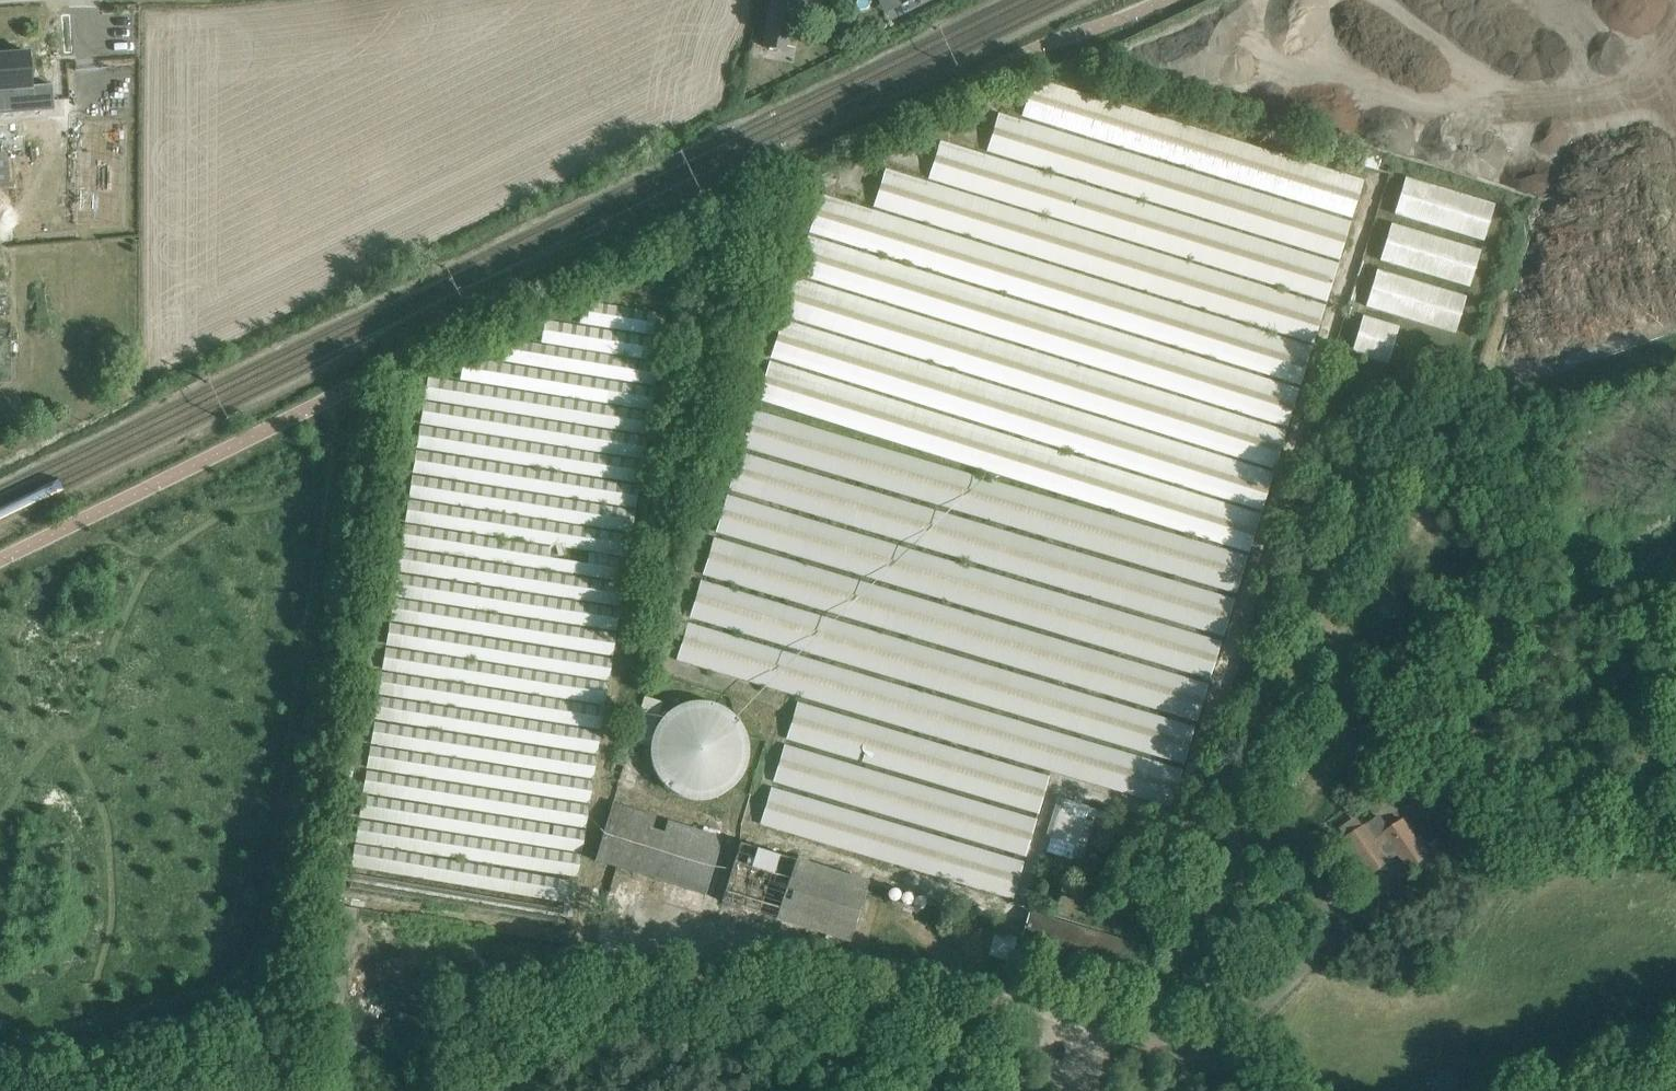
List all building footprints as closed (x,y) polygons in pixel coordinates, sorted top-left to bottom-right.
[(770,4),(771,5),(764,44),(786,48),(793,9),(802,10),(804,0),(771,0),(770,4)] [(1169,20),(1126,35),(1132,51),(1175,35),(1169,20)] [(0,55),(0,116),(57,111),(55,85),(33,87),(30,55),(30,54),(30,53),(0,55)] [(1363,181),(1033,80),(1022,114),(1352,215),(1363,181)] [(986,149),(1339,259),(1351,220),(998,110),(986,149)] [(941,141),(934,162),(1331,282),(1337,263),(941,141)] [(894,157),(886,183),(1321,316),(1329,291),(894,157)] [(1483,240),(1494,205),(1405,178),(1394,213),(1483,240)] [(870,206),(1313,342),(1318,325),(876,190),(870,206)] [(1313,347),(821,194),(809,233),(1301,386),(1313,347)] [(1469,287),(1479,252),(1390,224),(1380,259),(1469,287)] [(1301,389),(809,236),(797,275),(1289,428),(1301,389)] [(1455,333),(1465,297),(1376,270),(1365,305),(1455,333)] [(1287,431),(795,278),(783,317),(1275,470),(1287,431)] [(662,334),(664,317),(582,303),(580,320),(662,334)] [(1387,362),(1398,327),(1362,316),(1351,351),(1387,362)] [(1274,472),(783,319),(771,358),(1262,511),(1274,472)] [(544,322),(541,340),(658,359),(660,341),(544,322)] [(506,341),(503,359),(654,383),(657,366),(506,341)] [(463,360),(460,377),(650,408),(653,390),(463,360)] [(772,363),(760,401),(1249,551),(1261,513),(772,363)] [(649,414),(427,379),(424,397),(647,432),(649,414)] [(420,421),(643,457),(645,439),(423,404),(420,421)] [(743,445),(1236,592),(1247,557),(753,411),(743,445)] [(417,445),(639,481),(642,463),(419,428),(417,445)] [(415,452),(413,470),(635,505),(638,488),(415,452)] [(740,454),(729,488),(1223,634),(1234,600),(740,454)] [(631,530),(634,513),(411,478),(409,495),(631,530)] [(716,531),(1210,677),(1221,643),(727,496),(716,531)] [(408,502),(405,520),(628,555),(630,537),(408,502)] [(404,527),(401,544),(624,579),(626,562),(404,527)] [(714,539),(703,573),(1197,720),(1207,685),(714,539)] [(623,586),(400,551),(397,569),(620,604),(623,586)] [(619,611),(396,576),(394,594),(616,628),(619,611)] [(1194,728),(701,582),(690,616),(1184,762),(1194,728)] [(615,636),(393,601),(390,618),(612,653),(615,636)] [(688,624),(677,658),(1171,805),(1181,771),(688,624)] [(611,661),(389,626),(386,643),(608,678),(611,661)] [(382,667),(604,703),(607,685),(385,650),(382,667)] [(381,675),(379,692),(601,727),(603,710),(381,675)] [(657,723),(653,730),(662,702),(644,696),(623,762),(613,759),(609,772),(619,775),(616,787),(641,795),(649,760),(644,758),(650,741),(649,750),(649,758),(652,767),(655,775),(660,782),(666,788),(673,793),(680,797),(688,799),(697,800),(706,800),(714,798),(722,795),(729,790),(735,784),(741,777),(744,770),(747,761),(748,753),(748,744),(746,736),(743,728),(738,721),(733,714),(726,709),(718,705),(710,702),(702,701),(693,701),(685,703),(677,706),(669,710),(663,716),(657,723)] [(375,717),(597,751),(600,734),(377,699),(375,717)] [(1048,777),(798,703),(787,738),(1038,812),(1048,777)] [(374,724),(371,742),(593,776),(596,759),(374,724)] [(1035,820),(785,746),(774,780),(1025,855),(1035,820)] [(369,749),(367,766),(589,801),(592,783),(369,749)] [(585,825),(588,808),(366,773),(363,791),(585,825)] [(761,823),(1012,897),(1022,863),(771,789),(761,823)] [(359,815),(582,850),(584,833),(362,798),(359,815)] [(1063,799),(1052,836),(1075,843),(1086,807),(1063,799)] [(705,895),(723,838),(612,804),(595,861),(705,895)] [(1421,835),(1416,838),(1404,821),(1386,833),(1376,819),(1347,838),(1371,874),(1390,861),(1387,858),(1397,851),(1410,869),(1429,856),(1424,849),(1428,846),(1421,835)] [(578,874),(581,857),(358,823),(356,840),(578,874)] [(867,883),(739,843),(721,901),(850,941),(867,883)] [(354,847),(352,864),(573,901),(576,884),(354,847)] [(572,909),(351,871),(348,889),(570,926),(572,909)] [(618,956),(636,894),(609,887),(592,948),(618,956)] [(328,904),(313,1002),(341,1006),(356,909),(328,904)] [(1029,913),(1019,943),(1136,979),(1145,948),(1029,913)]
